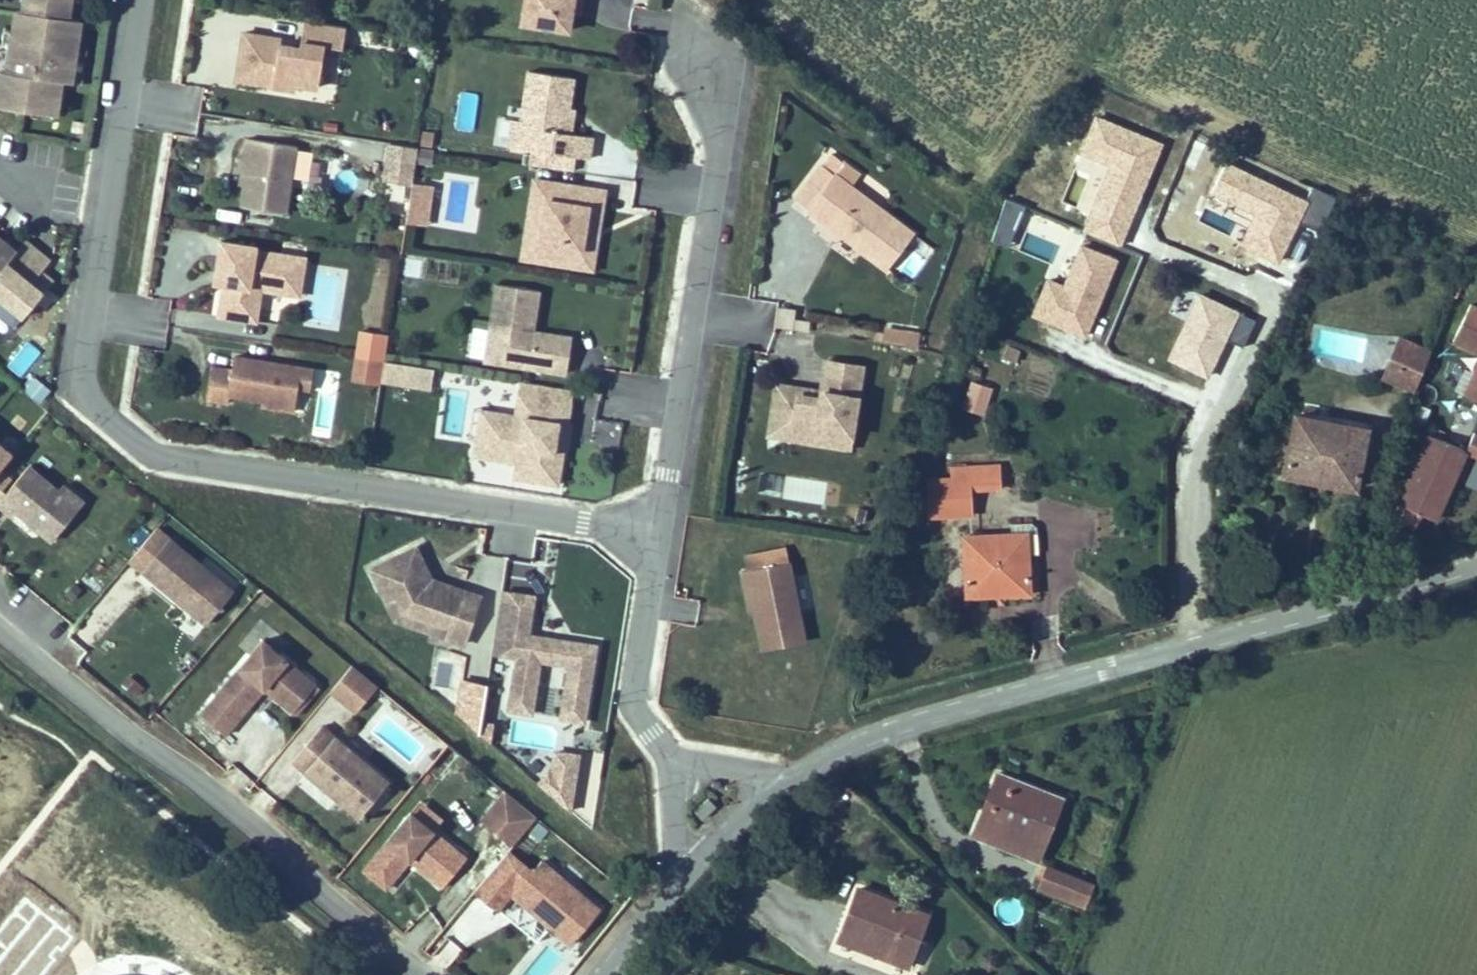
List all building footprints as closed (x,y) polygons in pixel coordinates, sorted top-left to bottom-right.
[(35,112),(34,117),(58,122),(59,111),(64,81),(73,83),(74,79),(84,81),(88,54),(78,52),(82,24),(70,22),(73,0),(31,0),(28,16),(21,15),(19,28),(9,26),(6,43),(0,42),(0,72),(3,73),(0,91),(0,107),(35,112)] [(525,27),(571,35),(575,15),(577,0),(529,0),(525,27)] [(575,15),(582,16),(584,0),(577,0),(575,15)] [(283,38),(242,32),(234,84),(298,94),(299,87),(336,92),(346,30),(307,24),(303,49),(282,46),(283,38)] [(575,78),(530,71),(523,121),(519,147),(533,150),(577,157),(590,158),(593,137),(572,134),(566,133),(571,107),(575,78)] [(571,107),(566,133),(572,134),(575,108),(571,107)] [(510,146),(519,147),(523,121),(514,120),(510,146)] [(341,125),(327,124),(327,133),(341,134),(341,125)] [(437,134),(426,131),(422,146),(434,148),(437,134)] [(243,188),(248,189),(244,209),(288,216),(294,179),(309,182),(313,155),(298,153),(298,149),(250,141),(247,158),(243,188)] [(417,150),(390,146),(385,182),(412,186),(417,150)] [(577,157),(533,150),(530,164),(575,170),(577,157)] [(797,201),(809,211),(835,176),(844,164),(832,155),(823,166),(797,201)] [(809,211),(888,271),(914,236),(851,188),(861,176),(844,163),(844,164),(835,176),(809,211)] [(594,269),(603,210),(606,192),(538,182),(535,199),(526,258),(541,261),(582,267),(594,269)] [(409,220),(411,186),(386,185),(384,218),(409,220)] [(430,227),(436,191),(417,187),(410,223),(430,227)] [(1027,208),(1010,201),(996,235),(1013,242),(1027,208)] [(54,265),(30,245),(20,256),(0,238),(0,308),(21,327),(46,298),(35,288),(43,279),(54,265)] [(262,292),(284,296),(300,298),(306,261),(290,258),(256,253),(257,249),(222,244),(217,274),(215,285),(224,286),(219,319),(257,324),(262,292)] [(1087,339),(1119,261),(1084,247),(1066,290),(1048,282),(1033,318),(1087,339)] [(544,336),(534,334),(541,292),(499,286),(487,363),(567,375),(572,340),(544,336)] [(1257,323),(1202,297),(1172,360),(1209,377),(1226,341),(1245,350),(1257,323)] [(1471,303),(1454,340),(1476,350),(1476,305),(1471,303)] [(922,333),(886,328),(884,342),(920,347),(922,333)] [(361,330),(356,359),(387,364),(391,335),(361,330)] [(1396,382),(1415,390),(1432,349),(1421,345),(1401,336),(1383,376),(1396,382)] [(1025,354),(1007,347),(1000,363),(1018,370),(1025,354)] [(299,414),(300,408),(302,389),(314,391),(317,371),(305,369),(238,359),(236,372),(216,369),(211,401),(232,405),(234,397),(267,403),(266,409),(299,414)] [(383,386),(387,364),(356,359),(353,382),(383,386)] [(437,371),(387,364),(383,386),(434,394),(437,371)] [(815,393),(779,387),(771,438),(817,444),(819,433),(854,438),(865,369),(829,364),(824,395),(823,401),(814,399),(815,393)] [(1475,372),(1466,368),(1457,389),(1475,397),(1476,398),(1476,369),(1475,372)] [(50,394),(34,380),(25,389),(41,403),(50,394)] [(996,391),(971,383),(963,409),(987,417),(996,391)] [(521,384),(519,398),(516,418),(487,414),(483,444),(481,459),(519,465),(517,481),(558,487),(563,455),(568,427),(571,406),(573,392),(521,384)] [(823,401),(824,395),(815,393),(814,399),(823,401)] [(1284,476),(1356,491),(1368,432),(1296,418),(1284,476)] [(595,443),(616,442),(615,421),(595,422),(595,443)] [(852,450),(854,438),(819,433),(817,444),(852,450)] [(1475,434),(1467,454),(1476,459),(1476,434),(1475,434)] [(1430,439),(1398,507),(1436,524),(1467,456),(1430,439)] [(0,445),(0,471),(13,456),(0,445)] [(929,481),(933,516),(972,512),(970,488),(1000,485),(999,465),(954,469),(955,479),(929,481)] [(78,511),(85,501),(70,490),(66,495),(28,467),(14,485),(0,504),(0,512),(12,521),(18,513),(55,541),(78,511)] [(14,485),(1,475),(0,477),(0,504),(14,485)] [(1030,594),(1026,554),(1036,553),(1033,526),(1028,521),(1007,524),(1008,534),(962,540),(970,601),(1030,594)] [(160,528),(132,564),(209,625),(237,590),(160,528)] [(486,595),(447,582),(437,579),(421,546),(376,568),(392,601),(401,619),(453,637),(470,643),(486,595)] [(789,550),(749,558),(752,571),(792,563),(789,550)] [(808,642),(792,563),(752,571),(744,573),(748,589),(754,588),(759,612),(767,651),(808,642)] [(748,589),(753,613),(759,612),(754,588),(748,589)] [(572,640),(562,638),(534,634),(539,595),(508,590),(498,651),(523,655),(518,691),(515,708),(538,712),(541,694),(546,659),(576,663),(570,699),(567,716),(591,720),(603,644),(572,640)] [(243,654),(182,728),(206,749),(245,703),(274,727),(297,698),(243,654)] [(361,714),(382,689),(357,669),(336,694),(361,714)] [(147,688),(131,676),(125,685),(141,697),(147,688)] [(482,736),(489,688),(463,683),(457,715),(482,736)] [(497,726),(486,725),(484,738),(494,747),(497,726)] [(362,821),(391,786),(324,730),(295,765),(309,777),(312,773),(318,778),(320,786),(362,821)] [(577,792),(582,757),(559,753),(556,771),(540,788),(552,799),(571,817),(570,817),(573,819),(577,792)] [(312,773),(309,777),(320,786),(318,778),(312,773)] [(1042,863),(1066,799),(998,774),(974,838),(1042,863)] [(513,847),(535,820),(504,796),(483,823),(513,847)] [(706,797),(692,810),(700,818),(714,805),(706,797)] [(465,854),(436,832),(443,823),(423,807),(416,816),(370,874),(393,892),(407,875),(416,863),(442,884),(465,854)] [(532,910),(537,915),(576,946),(604,912),(544,863),(535,875),(511,856),(479,894),(502,914),(516,898),(532,910)] [(1082,909),(1092,884),(1049,866),(1038,891),(1082,909)] [(907,973),(929,918),(860,888),(838,943),(907,973)]
